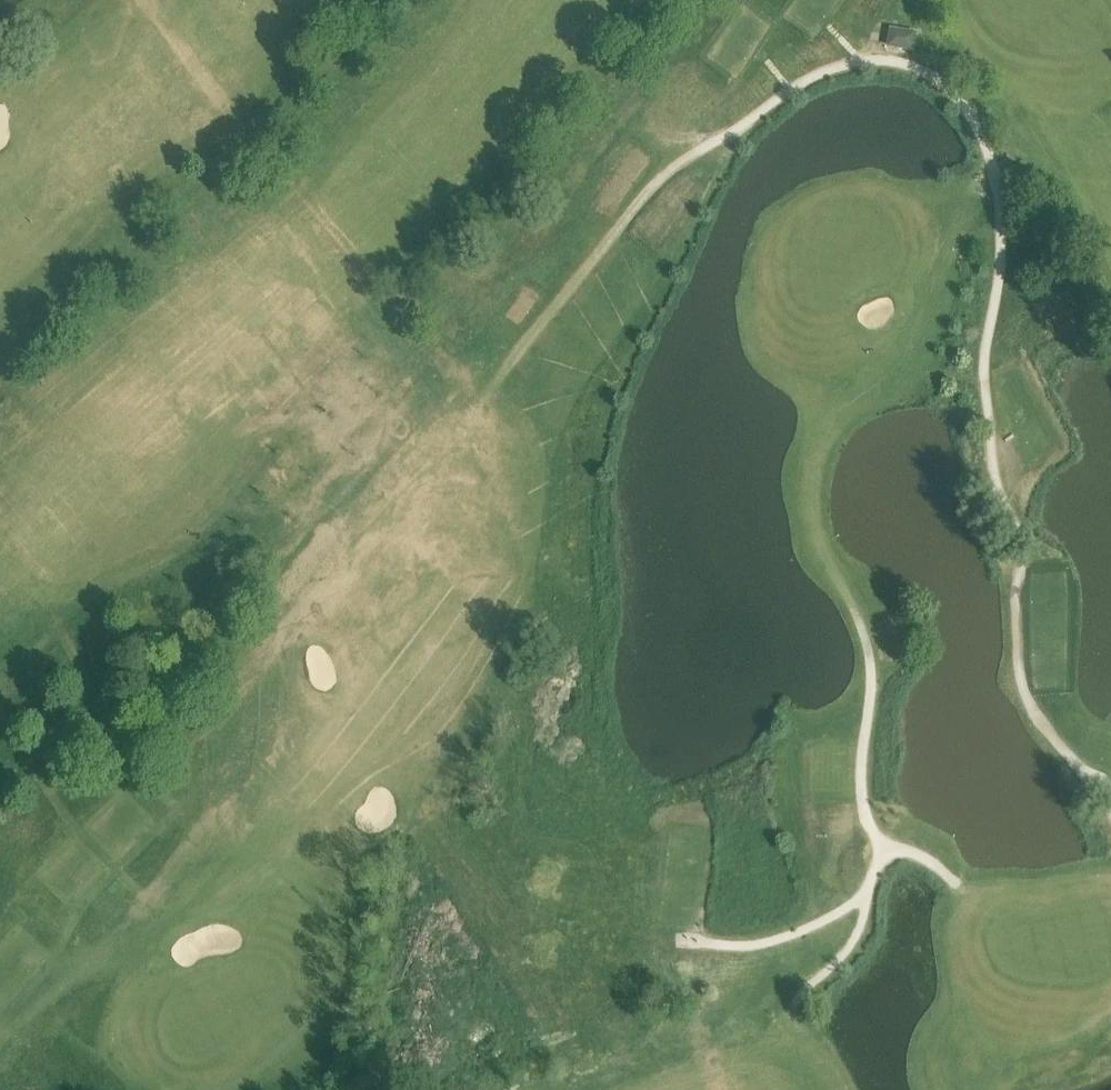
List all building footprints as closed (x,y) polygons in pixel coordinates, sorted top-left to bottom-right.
[(890,29),(886,48),(914,52),(917,33),(890,29)]
